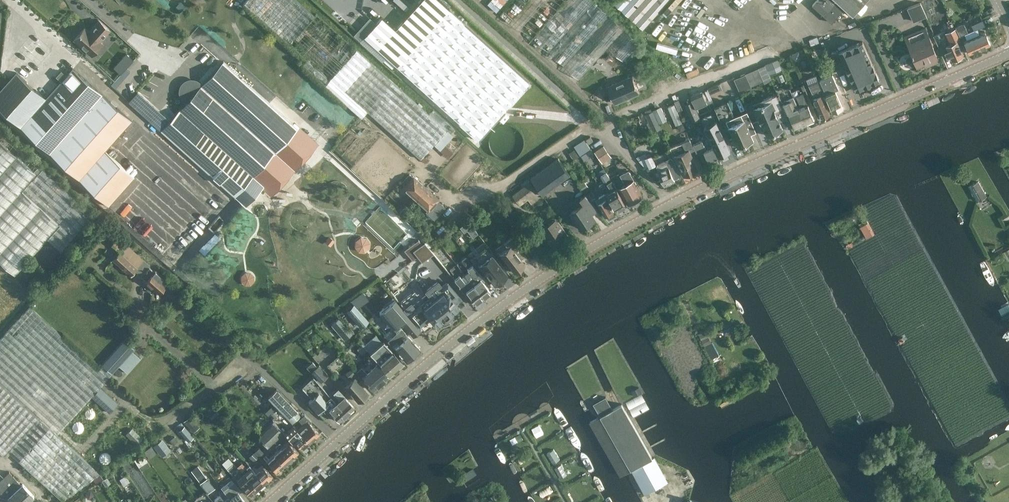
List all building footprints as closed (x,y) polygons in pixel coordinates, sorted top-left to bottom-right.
[(365,112),(394,138),(418,160),(445,130),(420,107),(356,49),(348,42),(316,13),(314,15),(298,0),(249,0),(244,6),(364,113),(365,112)] [(439,0),(420,0),(394,29),(381,17),(375,23),(369,17),(353,35),(360,41),(359,42),(381,61),(385,56),(478,140),(531,82),(439,0)] [(593,0),(567,0),(529,42),(591,97),(640,42),(593,0)] [(670,0),(617,0),(614,4),(643,29),(643,30),(670,0)] [(813,5),(832,22),(845,8),(853,14),(866,0),(817,0),(813,5)] [(186,5),(180,1),(175,6),(181,11),(186,5)] [(920,2),(908,8),(914,21),(926,15),(920,2)] [(685,54),(683,57),(694,65),(729,14),(720,7),(694,45),(688,42),(682,51),(685,54)] [(85,28),(74,40),(86,51),(86,52),(89,55),(90,55),(92,56),(102,44),(100,42),(110,30),(99,20),(89,32),(85,28)] [(974,29),(971,31),(979,49),(990,44),(984,31),(980,33),(978,29),(985,25),(983,20),(972,24),(974,29)] [(965,34),(967,39),(963,40),(969,54),(979,49),(971,31),(968,32),(964,23),(955,26),(959,36),(965,34)] [(925,27),(904,36),(912,55),(908,57),(906,60),(908,64),(911,66),(916,64),(917,66),(930,61),(931,64),(939,60),(925,27)] [(945,33),(950,44),(941,48),(944,55),(949,53),(952,60),(964,56),(958,43),(961,42),(955,29),(945,33)] [(862,41),(839,51),(856,91),(880,81),(862,41)] [(825,55),(822,48),(811,53),(813,60),(825,55)] [(802,59),(799,51),(792,54),(795,62),(802,59)] [(120,74),(133,60),(126,53),(113,68),(120,74)] [(778,59),(765,64),(770,74),(782,70),(778,59)] [(137,91),(128,101),(235,197),(253,177),(276,152),(291,166),(315,143),(223,61),(201,85),(199,84),(197,82),(194,81),(192,80),(189,81),(187,82),(184,83),(183,85),(181,87),(181,90),(181,93),(181,96),(183,98),(185,100),(187,101),(169,121),(137,91)] [(772,81),(765,65),(758,67),(758,68),(746,73),(751,87),(763,81),(765,84),(772,81)] [(134,177),(105,151),(132,121),(73,68),(46,98),(16,72),(0,90),(0,109),(109,206),(134,177)] [(785,81),(783,73),(777,76),(779,83),(785,81)] [(735,79),(740,92),(751,87),(746,74),(735,79)] [(833,112),(843,108),(836,91),(840,89),(834,75),(820,81),(827,97),(826,97),(833,112)] [(608,87),(615,103),(639,92),(632,76),(608,87)] [(821,117),(830,114),(821,92),(823,91),(819,81),(818,81),(816,76),(809,80),(809,85),(811,84),(815,95),(818,94),(819,96),(813,99),(821,117)] [(720,83),(707,89),(710,94),(723,89),(720,83)] [(801,89),(792,93),(805,124),(814,121),(801,89)] [(703,91),(691,96),(697,109),(708,104),(703,91)] [(805,124),(792,93),(780,98),(784,109),(787,108),(796,128),(805,124)] [(683,109),(679,99),(678,100),(675,94),(672,96),(678,111),(683,109)] [(783,108),(776,94),(762,100),(763,100),(764,104),(754,109),(755,113),(758,119),(758,121),(759,121),(762,129),(764,128),(767,135),(783,129),(782,128),(780,122),(775,112),(783,108)] [(700,117),(692,100),(685,103),(693,121),(700,117)] [(682,123),(675,104),(668,107),(676,125),(682,123)] [(662,107),(654,111),(659,122),(667,119),(662,107)] [(569,116),(578,124),(586,116),(577,108),(569,116)] [(660,129),(653,111),(645,114),(649,122),(647,123),(649,128),(651,127),(653,132),(660,129)] [(744,119),(729,126),(739,147),(754,141),(748,128),(754,126),(748,111),(741,114),(744,119)] [(719,127),(716,120),(713,112),(701,118),(704,126),(719,157),(731,152),(724,136),(724,135),(723,135),(720,128),(720,127),(720,126),(719,127)] [(637,136),(631,121),(623,124),(629,139),(637,136)] [(683,123),(677,125),(680,131),(685,129),(683,123)] [(506,150),(522,150),(522,125),(506,125),(506,150)] [(15,275),(48,239),(60,250),(92,214),(42,168),(0,130),(0,261),(15,275)] [(453,136),(447,130),(434,145),(440,151),(453,136)] [(591,149),(584,139),(575,146),(581,156),(591,149)] [(690,139),(670,147),(674,156),(676,156),(685,176),(691,173),(693,174),(696,172),(696,171),(697,170),(689,150),(694,148),(692,144),(690,139)] [(693,144),(697,153),(699,152),(705,166),(710,163),(711,165),(720,161),(718,157),(713,147),(706,150),(702,140),(693,144)] [(602,163),(612,157),(604,145),(594,151),(602,163)] [(579,157),(574,150),(570,153),(574,160),(579,157)] [(276,152),(253,177),(269,191),(291,166),(276,152)] [(657,163),(656,167),(658,170),(664,185),(675,181),(674,179),(682,175),(678,167),(677,167),(671,154),(669,154),(666,153),(660,155),(659,159),(656,160),(657,163)] [(596,166),(598,169),(603,167),(596,155),(591,158),(596,166)] [(645,158),(639,160),(647,169),(656,165),(651,155),(645,158)] [(557,158),(530,177),(542,193),(569,174),(557,158)] [(487,174),(489,172),(493,177),(496,174),(491,170),(485,163),(481,168),(487,174)] [(605,182),(610,179),(607,172),(601,175),(605,182)] [(628,204),(629,203),(631,204),(634,202),(635,200),(643,196),(634,179),(632,180),(628,173),(621,177),(625,184),(619,187),(628,204)] [(438,199),(413,176),(403,186),(428,210),(426,211),(434,219),(436,216),(444,207),(437,200),(438,199)] [(627,205),(612,178),(607,181),(612,191),(608,193),(617,210),(627,205)] [(531,204),(542,197),(528,179),(521,184),(523,187),(512,195),(520,205),(528,200),(531,204)] [(590,188),(584,180),(578,184),(584,192),(590,188)] [(978,201),(987,196),(979,180),(969,186),(978,201)] [(586,194),(590,200),(595,196),(592,190),(586,194)] [(604,194),(595,199),(598,203),(597,204),(605,217),(614,212),(612,208),(613,207),(610,202),(609,203),(607,199),(608,198),(605,193),(604,194)] [(583,202),(570,211),(581,229),(595,220),(588,210),(594,206),(590,200),(586,194),(580,198),(583,202)] [(556,218),(543,226),(542,227),(552,245),(567,236),(556,218)] [(468,221),(460,227),(463,232),(472,226),(468,221)] [(330,246),(334,240),(329,236),(325,242),(330,246)] [(355,240),(354,246),(358,251),(364,252),(369,249),(370,242),(366,237),(360,236),(355,240)] [(499,253),(513,272),(524,264),(516,254),(521,250),(510,236),(503,241),(507,247),(499,253)] [(111,245),(118,251),(112,258),(129,274),(134,269),(140,275),(158,292),(166,283),(161,278),(162,277),(155,270),(154,272),(148,266),(150,265),(119,237),(111,245)] [(407,254),(413,261),(417,257),(412,251),(417,246),(414,242),(408,247),(411,250),(407,254)] [(426,287),(439,278),(443,283),(453,276),(435,252),(412,269),(426,287)] [(492,256),(480,265),(495,285),(507,276),(492,256)] [(465,266),(470,262),(466,257),(461,261),(465,266)] [(468,272),(464,275),(483,299),(490,293),(481,281),(483,279),(472,265),(466,270),(468,272)] [(241,276),(241,281),(245,285),(251,285),(254,281),(254,276),(250,272),(245,272),(241,276)] [(458,276),(453,280),(459,287),(458,287),(463,293),(465,292),(475,305),(483,299),(464,275),(460,278),(458,276)] [(405,308),(416,322),(422,318),(425,321),(430,317),(436,325),(440,322),(443,319),(444,319),(445,319),(446,319),(447,318),(448,318),(449,317),(450,316),(451,315),(451,314),(451,313),(458,307),(452,299),(457,295),(447,282),(442,287),(438,281),(405,308)] [(362,292),(350,301),(357,308),(368,300),(362,292)] [(417,327),(405,312),(394,299),(378,312),(386,321),(387,320),(393,328),(401,322),(413,337),(420,330),(417,327)] [(369,322),(354,305),(346,312),(361,329),(369,322)] [(0,339),(0,383),(57,435),(91,396),(109,412),(118,402),(100,387),(108,378),(117,367),(119,366),(127,373),(141,358),(139,357),(133,351),(135,348),(129,343),(124,339),(101,364),(98,368),(30,306),(0,339)] [(352,335),(338,318),(331,325),(345,341),(352,335)] [(401,328),(394,334),(413,355),(420,349),(408,336),(403,340),(400,337),(405,333),(401,328)] [(413,355),(394,334),(387,340),(391,344),(396,341),(399,344),(394,348),(406,361),(413,355)] [(376,335),(365,344),(372,352),(370,353),(390,376),(403,364),(384,341),(382,342),(376,335)] [(333,374),(345,362),(339,355),(326,366),(333,374)] [(329,375),(319,364),(315,359),(306,366),(310,371),(320,382),(329,375)] [(362,377),(373,390),(388,377),(377,364),(367,372),(363,367),(356,374),(360,379),(362,377)] [(345,373),(348,377),(349,378),(355,374),(351,369),(345,373)] [(358,401),(368,393),(355,378),(345,386),(358,401)] [(5,457),(10,453),(62,500),(100,473),(57,435),(0,383),(0,452),(5,457)] [(276,388),(268,396),(293,422),(301,414),(276,388)] [(348,401),(345,398),(337,389),(332,393),(334,395),(338,399),(335,402),(346,414),(348,413),(354,407),(348,401)] [(318,393),(309,402),(318,412),(325,406),(331,414),(332,413),(339,421),(346,414),(335,402),(332,405),(328,401),(326,402),(318,393)] [(622,403),(613,408),(606,396),(593,403),(600,414),(589,420),(619,476),(631,469),(645,494),(668,481),(654,457),(653,458),(622,403)] [(299,418),(302,422),(304,424),(299,428),(311,441),(319,433),(309,422),(311,420),(304,413),(299,418)] [(190,416),(184,422),(194,432),(200,427),(190,416)] [(269,446),(283,433),(273,422),(259,435),(269,446)] [(180,430),(188,440),(193,435),(185,425),(180,430)] [(299,428),(298,429),(294,425),(284,433),(293,442),(295,440),(302,448),(311,441),(299,428)] [(178,441),(174,437),(169,441),(173,445),(178,441)] [(160,452),(166,447),(161,440),(155,445),(160,452)] [(280,441),(278,444),(291,459),(299,452),(288,441),(283,445),(280,441)] [(291,459),(278,444),(275,446),(278,449),(274,453),(284,465),(291,459)] [(156,453),(151,445),(144,451),(149,458),(156,453)] [(259,457),(264,452),(259,446),(254,451),(258,456),(259,457)] [(258,456),(254,451),(249,455),(253,460),(258,456)] [(277,472),(284,465),(274,453),(269,458),(265,455),(263,456),(277,472)] [(141,456),(133,461),(138,468),(146,463),(141,456)] [(234,462),(227,468),(234,476),(240,469),(234,462)] [(241,470),(246,466),(241,462),(237,466),(240,469),(241,470)] [(253,465),(251,467),(265,482),(272,476),(262,464),(256,469),(253,465)] [(265,482),(251,467),(249,465),(246,467),(248,470),(244,474),(247,477),(258,489),(261,485),(265,482)] [(204,472),(216,484),(219,482),(208,469),(204,472)] [(0,479),(0,501),(3,501),(8,498),(12,501),(27,501),(34,496),(30,492),(22,483),(21,484),(8,471),(0,479)] [(207,477),(207,478),(203,472),(196,477),(200,482),(200,483),(208,493),(216,488),(207,477)] [(106,482),(114,477),(111,473),(104,479),(106,482)] [(96,484),(103,478),(100,474),(93,479),(96,484)] [(244,474),(239,478),(237,480),(251,495),(258,489),(247,477),(244,474)] [(130,482),(126,475),(119,480),(123,486),(130,482)] [(223,490),(229,498),(232,501),(245,501),(237,492),(240,489),(234,481),(223,490)] [(94,495),(91,490),(85,493),(89,499),(94,495)]
